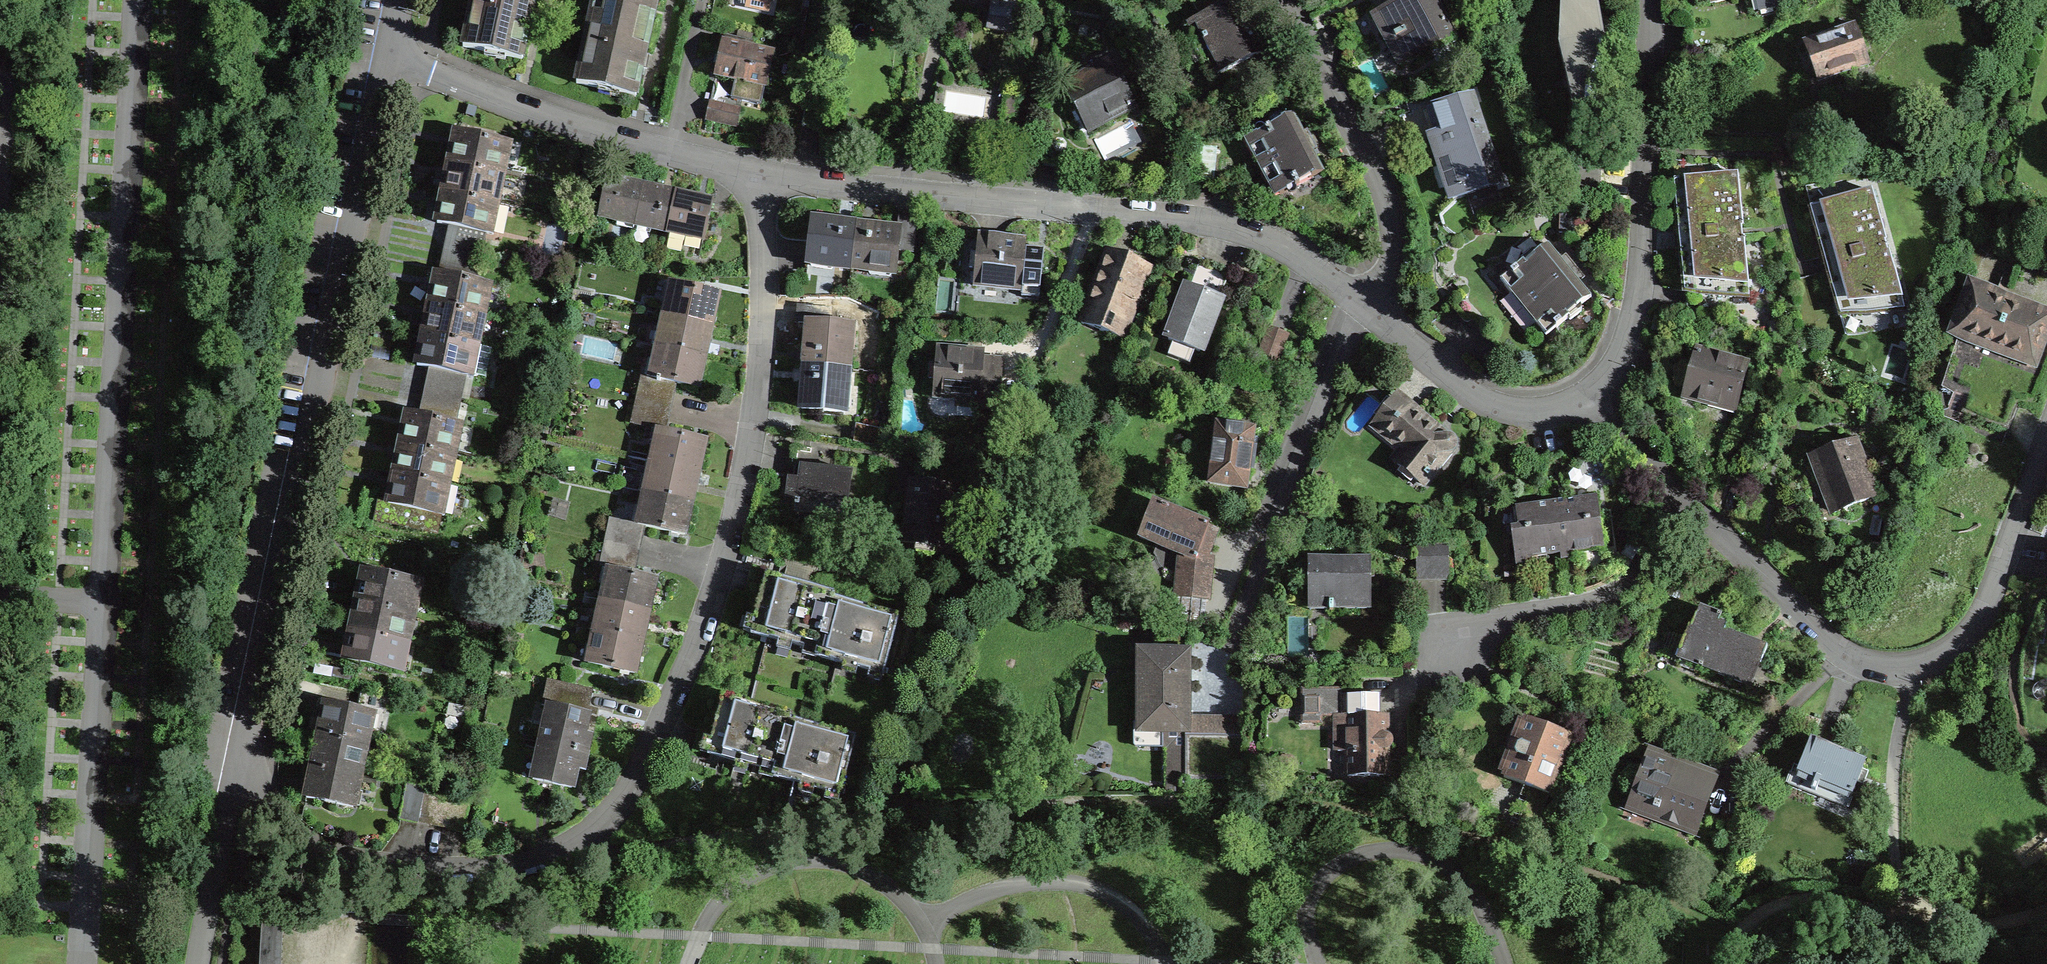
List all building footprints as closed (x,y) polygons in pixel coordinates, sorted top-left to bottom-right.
[(464,46),(521,59),(530,17),(533,0),(473,0),(464,46)] [(653,18),(657,0),(594,0),(593,5),(653,18)] [(992,10),(1017,14),(1019,0),(993,0),(992,10)] [(1191,0),(1196,9),(1202,11),(1206,10),(1208,13),(1189,23),(1217,75),(1261,52),(1246,23),(1234,0),(1191,0)] [(1460,49),(1434,0),(1404,0),(1376,15),(1381,25),(1401,63),(1429,48),(1436,61),(1460,49)] [(1576,119),(1602,106),(1604,38),(1599,8),(1598,0),(1560,0),(1558,45),(1576,119)] [(1773,8),(1780,7),(1778,0),(1771,0),(1773,8)] [(653,18),(593,5),(576,83),(635,96),(643,60),(653,18)] [(1818,78),(1847,68),(1848,72),(1868,64),(1864,52),(1853,24),(1833,31),(1835,36),(1806,47),(1807,51),(1818,78)] [(723,42),(716,75),(726,77),(765,85),(772,53),(723,42)] [(1107,61),(1067,82),(1080,107),(1088,102),(1100,125),(1109,120),(1132,108),(1107,61)] [(1500,183),(1471,95),(1432,108),(1439,131),(1431,134),(1435,146),(1453,199),(1500,183)] [(740,109),(710,103),(706,119),(736,125),(740,109)] [(1258,167),(1307,141),(1302,132),(1303,131),(1298,122),(1294,114),(1243,140),(1258,167)] [(506,143),(456,132),(450,160),(449,163),(499,173),(506,143)] [(1312,150),(1307,141),(1258,167),(1274,198),(1324,172),(1313,150),(1312,150)] [(493,203),(499,173),(449,163),(444,190),(443,193),(493,203)] [(1743,238),(1741,238),(1740,226),(1742,226),(1737,174),(1674,180),(1680,233),(1685,291),(1748,295),(1743,238)] [(635,224),(642,187),(615,181),(607,179),(599,217),(635,224)] [(642,187),(635,224),(668,232),(677,194),(647,188),(642,187)] [(1826,263),(1841,315),(1904,308),(1888,252),(1887,252),(1884,241),(1885,241),(1871,190),(1811,207),(1826,263)] [(448,242),(480,249),(483,233),(487,233),(493,203),(443,193),(437,221),(437,223),(451,226),(448,242)] [(684,196),(677,194),(668,232),(703,240),(712,202),(684,196)] [(1578,209),(1561,208),(1559,232),(1581,234),(1578,209)] [(899,219),(898,230),(866,227),(856,225),(851,268),(894,273),(897,250),(913,252),(916,222),(899,219)] [(807,263),(851,268),(856,225),(821,221),(813,220),(807,263)] [(1016,295),(1038,297),(1042,254),(1042,250),(1040,250),(1040,251),(1022,249),(1023,242),(988,238),(980,238),(978,254),(971,253),(970,267),(977,268),(975,284),(1017,288),(1016,295)] [(480,249),(448,242),(445,257),(444,259),(476,266),(480,249)] [(1523,308),(1570,270),(1553,251),(1548,244),(1538,253),(1536,251),(1534,251),(1532,251),(1531,252),(1521,260),(1523,262),(1500,280),(1523,308)] [(1108,252),(1109,253),(1083,322),(1082,321),(1081,323),(1122,339),(1122,337),(1121,336),(1147,267),(1149,268),(1149,266),(1118,254),(1109,250),(1108,252)] [(430,304),(480,315),(486,284),(473,282),(476,266),(444,259),(441,275),(436,274),(430,302),(430,304)] [(1188,286),(1168,340),(1199,352),(1230,271),(1210,264),(1200,260),(1190,286),(1188,286)] [(1570,270),(1523,308),(1546,337),(1569,318),(1570,320),(1580,312),(1581,311),(1582,309),(1581,307),(1580,305),(1591,297),(1576,278),(1570,270)] [(665,315),(711,325),(714,313),(718,294),(671,283),(671,285),(668,300),(667,299),(664,315),(665,315)] [(2033,362),(2037,353),(2046,325),(2046,313),(1971,285),(1953,332),(2033,362)] [(424,331),(424,334),(474,345),(480,315),(430,304),(424,331)] [(798,322),(808,323),(806,348),(805,365),(848,368),(849,352),(846,352),(848,326),(851,327),(851,325),(830,323),(831,308),(799,305),(798,322)] [(658,346),(704,356),(706,345),(711,325),(665,315),(658,346)] [(1270,328),(1259,356),(1276,362),(1286,334),(1270,328)] [(467,376),(474,345),(424,334),(417,362),(417,365),(432,368),(429,384),(461,390),(464,375),(467,376)] [(674,382),(697,388),(699,377),(704,356),(658,346),(657,346),(654,361),(655,361),(651,376),(650,377),(642,375),(636,400),(669,407),(674,382)] [(942,416),(945,415),(975,414),(976,406),(997,408),(1000,364),(1001,364),(1001,361),(999,361),(981,360),(982,353),(948,350),(938,349),(937,366),(930,365),(929,379),(936,379),(935,394),(934,394),(932,396),(930,398),(929,401),(929,403),(929,406),(930,409),(931,411),(934,413),(936,415),(939,416),(942,416)] [(1686,384),(1682,396),(1736,410),(1748,364),(1695,349),(1686,384)] [(848,368),(805,365),(802,395),(801,409),(844,412),(844,411),(841,410),(843,385),(846,385),(848,368)] [(457,407),(461,390),(429,384),(425,399),(425,400),(457,407)] [(1376,419),(1407,445),(1394,461),(1421,484),(1448,451),(1449,451),(1451,450),(1453,449),(1454,448),(1455,446),(1455,444),(1455,442),(1454,440),(1453,439),(1451,438),(1449,437),(1448,437),(1441,438),(1434,432),(1436,429),(1406,405),(1395,396),(1376,419)] [(422,416),(407,413),(401,441),(401,444),(451,454),(457,424),(454,423),(457,407),(425,400),(422,416)] [(651,462),(652,462),(698,472),(700,461),(705,440),(663,431),(669,407),(636,400),(631,424),(658,430),(658,432),(655,446),(651,462)] [(1246,487),(1249,462),(1254,463),(1256,446),(1251,446),(1253,429),(1225,425),(1217,424),(1209,482),(1246,487)] [(1812,456),(1820,476),(1830,473),(1844,509),(1875,496),(1857,449),(1854,440),(1812,456)] [(445,484),(451,454),(401,444),(395,471),(394,474),(445,484)] [(693,491),(698,472),(652,462),(645,493),(691,503),(693,491)] [(824,517),(845,520),(852,472),(805,465),(804,471),(803,479),(798,479),(794,510),(824,514),(824,517)] [(445,484),(394,474),(388,502),(388,504),(438,514),(445,484)] [(691,503),(645,493),(644,492),(641,508),(642,508),(638,523),(638,522),(637,524),(610,518),(605,543),(637,550),(643,525),(684,534),(686,523),(691,503)] [(1596,493),(1552,499),(1559,552),(1560,558),(1568,557),(1567,552),(1603,547),(1596,493)] [(1559,552),(1552,499),(1514,504),(1517,521),(1511,522),(1517,564),(1529,562),(1529,557),(1559,552)] [(1206,556),(1217,530),(1208,526),(1208,525),(1152,503),(1139,537),(1158,545),(1179,553),(1178,572),(1175,597),(1177,597),(1206,600),(1208,600),(1212,557),(1207,556),(1206,556)] [(600,567),(608,569),(608,571),(609,571),(605,585),(601,600),(602,601),(648,611),(650,599),(655,579),(632,574),(637,550),(605,543),(600,567)] [(1419,579),(1446,579),(1446,580),(1449,580),(1448,546),(1416,547),(1416,580),(1419,580),(1419,579)] [(1371,590),(1371,578),(1365,578),(1365,562),(1329,562),(1329,564),(1310,564),(1310,562),(1307,562),(1308,599),(1329,599),(1329,611),(1333,611),(1333,608),(1368,608),(1368,603),(1371,603),(1371,590)] [(357,601),(408,611),(414,581),(364,570),(358,598),(357,601)] [(817,650),(815,656),(883,674),(898,615),(832,598),(833,592),(766,574),(757,609),(751,633),(767,637),(817,650)] [(402,641),(408,611),(357,601),(352,627),(351,630),(402,641)] [(648,611),(602,601),(595,631),(641,641),(643,633),(648,611)] [(1680,650),(1677,658),(1680,659),(1679,661),(1680,662),(1681,661),(1713,673),(1713,674),(1714,675),(1716,670),(1740,679),(1748,659),(1752,661),(1756,649),(1724,637),(1723,636),(1728,625),(1719,621),(1722,615),(1699,606),(1691,628),(1691,629),(1689,635),(1685,634),(1679,650),(1680,650)] [(1139,722),(1139,730),(1168,730),(1187,730),(1187,719),(1187,681),(1187,654),(1188,654),(1194,638),(1166,627),(1160,642),(1160,653),(1139,653),(1139,722)] [(402,641),(351,630),(345,658),(345,660),(395,671),(402,641)] [(641,641),(595,631),(591,647),(592,647),(589,661),(588,661),(588,663),(634,673),(636,665),(641,641)] [(817,650),(767,637),(750,702),(790,713),(788,718),(798,721),(815,656),(817,650)] [(541,742),(587,752),(590,735),(583,734),(587,714),(583,713),(589,689),(547,679),(541,705),(551,708),(546,726),(545,726),(541,742)] [(1380,715),(1379,694),(1342,694),(1342,689),(1301,689),(1301,723),(1321,723),(1321,716),(1337,716),(1338,751),(1348,751),(1348,776),(1380,776),(1380,790),(1406,791),(1406,760),(1385,761),(1385,749),(1387,748),(1389,747),(1390,746),(1391,744),(1392,742),(1392,741),(1391,739),(1391,737),(1389,735),(1387,734),(1385,734),(1383,734),(1382,716),(1385,716),(1385,714),(1380,715)] [(319,735),(365,745),(366,745),(372,713),(387,716),(391,697),(361,691),(357,710),(326,703),(319,735)] [(840,794),(855,736),(798,721),(788,718),(790,713),(750,702),(723,695),(713,733),(707,753),(773,771),(772,776),(840,794)] [(1524,785),(1510,822),(1534,831),(1562,759),(1565,757),(1568,751),(1567,748),(1571,735),(1539,723),(1526,718),(1524,722),(1518,720),(1507,751),(1512,754),(1504,777),(1524,785)] [(1185,794),(1236,794),(1236,793),(1244,793),(1244,779),(1245,779),(1245,719),(1244,719),(1187,719),(1187,730),(1168,730),(1168,747),(1168,784),(1168,785),(1185,785),(1185,794)] [(312,766),(359,775),(365,745),(319,735),(312,766)] [(1850,799),(1865,760),(1822,743),(1811,738),(1796,777),(1813,784),(1811,790),(1816,792),(1818,786),(1850,799)] [(587,752),(541,742),(537,759),(539,759),(535,778),(533,778),(533,779),(538,780),(536,786),(552,790),(553,784),(571,788),(576,768),(583,770),(587,752)] [(1655,816),(1694,831),(1714,777),(1662,758),(1656,755),(1656,756),(1653,763),(1646,760),(1643,770),(1644,771),(1634,797),(1649,803),(1648,806),(1658,810),(1655,816)] [(359,775),(312,766),(306,797),(353,807),(359,775)] [(423,789),(408,786),(402,817),(404,818),(416,821),(423,789)] [(418,821),(431,824),(438,792),(423,789),(416,821),(418,821)] [(286,924),(286,913),(265,912),(262,963),(283,963),(286,924)]
